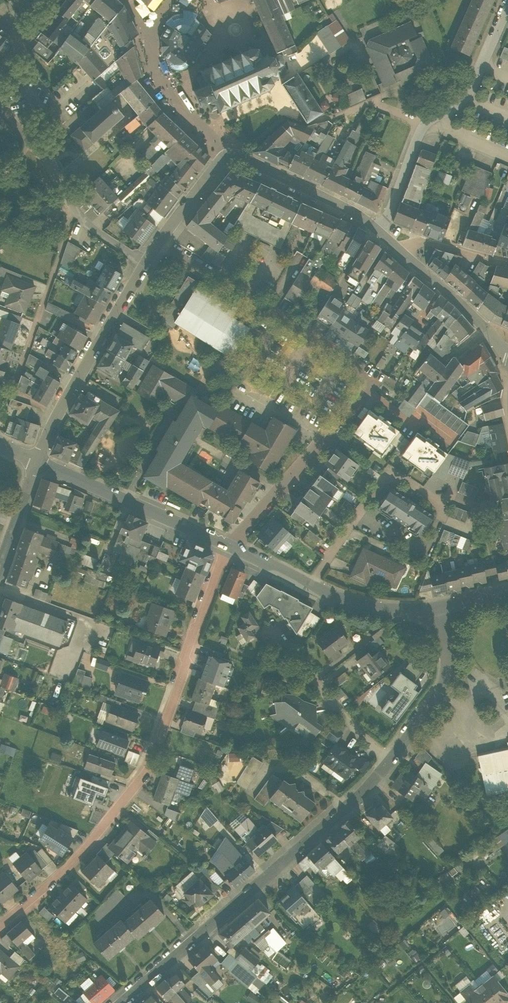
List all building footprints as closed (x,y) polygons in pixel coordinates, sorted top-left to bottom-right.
[(24,15),(40,2),(38,0),(11,0),(24,15)] [(56,12),(67,21),(71,16),(78,22),(90,6),(94,0),(66,0),(56,12)] [(110,22),(123,6),(117,0),(94,0),(90,6),(104,16),(110,22)] [(280,14),(274,0),(253,0),(263,22),(280,14)] [(280,14),(281,15),(294,9),(290,0),(274,0),(280,14)] [(465,15),(483,23),(489,9),(489,10),(491,5),(491,4),(493,0),(472,0),(465,15)] [(107,26),(124,54),(134,46),(132,40),(138,35),(123,6),(110,22),(107,26)] [(183,10),(183,14),(183,18),(181,18),(177,19),(173,20),(171,17),(169,19),(168,20),(166,22),(165,24),(168,26),(162,38),(163,56),(170,61),(169,63),(170,66),(171,68),(174,69),(178,70),(181,70),(184,69),(187,67),(189,64),(190,64),(193,66),(197,58),(211,36),(201,24),(187,45),(183,52),(177,48),(176,40),(180,34),(186,32),(196,18),(195,18),(197,15),(195,13),(193,12),(190,12),(188,11),(185,10),(183,10)] [(41,32),(53,42),(62,30),(60,28),(65,23),(67,21),(56,12),(41,32)] [(333,22),(327,26),(340,47),(349,41),(336,20),(337,19),(333,13),(329,15),(333,22)] [(287,54),(288,56),(297,52),(281,15),(280,14),(263,22),(276,53),(277,53),(282,50),(284,55),(287,54)] [(476,37),(483,23),(465,15),(451,48),(468,56),(474,42),(475,42),(477,37),(476,37)] [(99,18),(87,33),(96,40),(107,26),(110,22),(104,16),(101,20),(99,18)] [(367,47),(384,87),(394,82),(395,80),(400,78),(402,84),(430,71),(433,65),(420,37),(416,39),(415,36),(415,34),(410,22),(369,40),(367,47)] [(65,23),(60,28),(62,30),(69,34),(71,32),(73,29),(65,23)] [(78,63),(94,81),(100,75),(115,62),(115,61),(124,54),(107,26),(96,40),(90,47),(78,63)] [(315,33),(329,54),(340,47),(327,26),(326,26),(315,33)] [(7,53),(6,52),(13,45),(9,42),(12,38),(5,32),(5,33),(1,29),(1,30),(0,31),(0,62),(7,53)] [(62,30),(53,42),(60,47),(69,34),(62,30)] [(53,42),(41,32),(35,39),(39,42),(47,49),(53,42)] [(81,40),(71,32),(69,34),(60,47),(58,50),(62,53),(77,64),(78,63),(90,47),(81,40)] [(90,47),(96,40),(87,33),(81,40),(90,47)] [(33,50),(48,63),(51,59),(55,55),(47,49),(39,42),(33,50)] [(142,75),(134,46),(124,54),(115,61),(115,62),(119,70),(125,81),(128,87),(136,80),(142,75)] [(217,114),(219,114),(220,112),(229,107),(230,110),(232,109),(231,107),(239,103),(240,106),(242,105),(240,102),(248,99),(249,102),(251,101),(250,98),(258,95),(259,97),(261,96),(259,94),(267,90),(269,93),(270,92),(269,89),(273,84),(278,77),(279,78),(284,75),(286,70),(285,65),(284,65),(284,61),(282,56),(279,55),(276,57),(275,56),(273,58),(267,56),(267,53),(265,53),(266,56),(261,58),(257,50),(251,49),(250,46),(248,47),(249,50),(241,53),(240,50),(238,51),(240,54),(232,57),(230,55),(229,55),(230,58),(222,62),(221,59),(219,60),(220,62),(212,66),(211,63),(210,64),(211,67),(202,71),(199,70),(198,71),(201,73),(202,75),(197,77),(195,76),(195,77),(196,78),(199,84),(201,87),(192,90),(199,106),(208,102),(209,103),(208,104),(211,111),(211,112),(212,113),(212,111),(217,109),(218,111),(217,114)] [(505,60),(507,52),(507,49),(504,47),(499,58),(505,60)] [(100,75),(106,82),(119,70),(115,62),(100,75)] [(281,84),(306,123),(322,113),(297,74),(281,84)] [(94,81),(103,90),(109,85),(106,82),(100,75),(94,81)] [(120,93),(123,96),(138,84),(136,80),(128,87),(120,93)] [(125,81),(114,89),(94,105),(99,111),(110,101),(115,97),(120,93),(128,87),(125,81)] [(148,95),(138,84),(123,96),(139,115),(144,110),(154,103),(148,95)] [(114,89),(109,85),(103,90),(99,92),(90,100),(94,105),(114,89)] [(346,103),(347,108),(366,100),(361,88),(343,96),(346,103)] [(71,135),(85,150),(124,116),(110,101),(99,111),(71,135)] [(140,118),(147,127),(162,113),(154,103),(144,110),(139,115),(138,115),(140,118)] [(161,140),(169,148),(184,134),(184,133),(166,117),(162,113),(147,127),(152,131),(156,136),(150,142),(152,144),(154,147),(161,140)] [(124,127),(129,133),(140,124),(137,121),(140,118),(138,115),(124,127)] [(305,142),(313,129),(307,126),(287,121),(252,152),(278,165),(279,165),(285,155),(286,155),(289,152),(299,142),(298,141),(300,139),(305,142)] [(346,140),(354,144),(359,134),(364,125),(359,122),(354,131),(352,130),(346,140)] [(170,158),(176,164),(197,146),(184,134),(169,148),(149,167),(146,171),(145,171),(145,172),(151,177),(161,167),(170,158)] [(299,142),(289,152),(295,155),(305,142),(300,139),(298,141),(299,142)] [(139,157),(149,167),(169,148),(161,140),(154,147),(152,144),(139,157)] [(322,185),(336,192),(343,176),(347,168),(344,167),(342,166),(344,161),(346,162),(355,145),(354,144),(346,140),(335,160),(334,164),(327,174),(322,185)] [(322,185),(327,174),(326,174),(323,172),(326,166),(319,162),(321,158),(320,158),(323,154),(328,145),(322,141),(317,150),(302,176),(322,185)] [(306,152),(309,145),(305,142),(295,155),(302,158),(305,151),(306,152)] [(287,169),(302,176),(317,150),(309,145),(306,152),(305,151),(302,158),(295,155),(293,156),(287,169)] [(209,157),(197,146),(176,164),(173,167),(182,176),(190,166),(197,172),(209,157)] [(422,150),(416,165),(425,167),(430,153),(422,150)] [(293,156),(295,155),(289,152),(286,155),(285,155),(279,165),(283,167),(287,169),(293,156)] [(361,186),(364,180),(372,162),(375,156),(368,153),(354,182),(361,186)] [(425,167),(431,169),(432,169),(431,168),(436,155),(430,153),(425,167)] [(323,172),(326,174),(332,163),(334,164),(335,160),(323,154),(320,158),(321,158),(319,162),(326,166),(323,172)] [(380,166),(372,162),(364,180),(373,183),(373,182),(380,166)] [(461,191),(481,199),(492,173),(472,164),(461,191)] [(415,195),(425,167),(416,165),(406,191),(415,195)] [(166,173),(167,175),(182,191),(189,182),(182,176),(173,167),(172,168),(166,173)] [(209,223),(218,211),(220,208),(231,195),(236,197),(240,199),(249,202),(260,183),(230,171),(186,226),(210,245),(218,251),(222,245),(227,238),(209,223)] [(127,208),(128,208),(132,205),(140,197),(147,203),(161,185),(160,184),(151,177),(145,172),(137,179),(117,197),(127,208)] [(436,180),(443,182),(446,174),(439,172),(436,180)] [(7,179),(18,188),(19,187),(18,186),(22,181),(12,173),(7,179)] [(181,193),(182,191),(167,175),(166,177),(181,193)] [(339,193),(341,195),(349,179),(343,176),(336,192),(339,193)] [(99,213),(100,214),(102,212),(110,204),(117,197),(99,177),(81,192),(81,193),(88,201),(88,202),(92,206),(99,213)] [(177,198),(181,193),(166,177),(160,184),(161,185),(177,198)] [(354,182),(349,179),(341,195),(356,202),(363,187),(361,186),(354,182)] [(356,202),(369,209),(379,184),(373,182),(373,183),(364,180),(361,186),(363,187),(356,202)] [(261,184),(260,183),(249,202),(252,204),(267,211),(267,212),(272,215),(272,214),(291,223),(301,203),(299,202),(298,205),(294,203),(292,199),(284,195),(282,196),(277,194),(276,191),(268,187),(265,189),(264,190),(259,187),(261,184)] [(383,186),(379,184),(369,209),(376,213),(386,187),(383,186)] [(153,208),(163,217),(163,216),(162,216),(176,198),(177,198),(161,185),(147,203),(146,203),(153,208)] [(487,187),(484,197),(490,199),(493,188),(487,187)] [(462,194),(459,208),(468,210),(470,195),(462,194)] [(139,209),(147,216),(153,208),(146,203),(147,203),(140,197),(132,205),(138,210),(139,209)] [(240,199),(236,197),(224,212),(220,208),(218,211),(225,217),(236,204),(237,205),(240,199)] [(394,222),(410,229),(418,209),(420,202),(416,201),(403,197),(394,222)] [(249,202),(240,199),(237,205),(245,208),(249,202)] [(234,226),(240,229),(252,204),(249,202),(245,208),(237,221),(234,225),(234,226)] [(312,232),(321,212),(301,203),(291,223),(312,232)] [(413,230),(423,234),(432,211),(434,206),(427,203),(424,212),(418,209),(410,229),(413,230)] [(102,212),(110,221),(118,213),(110,204),(102,212)] [(267,211),(252,204),(240,229),(273,245),(279,248),(291,223),(272,214),(272,215),(267,212),(267,211)] [(477,211),(484,214),(486,207),(480,205),(477,211)] [(504,223),(507,213),(507,210),(502,207),(496,220),(504,223)] [(163,217),(153,208),(147,216),(156,225),(163,217)] [(141,245),(156,226),(155,226),(156,225),(147,216),(139,209),(138,210),(127,224),(129,225),(124,231),(141,245)] [(450,218),(432,211),(423,234),(441,240),(450,218)] [(463,246),(478,250),(483,234),(475,231),(477,226),(478,226),(484,214),(477,211),(469,230),(466,237),(463,246)] [(321,236),(328,239),(329,238),(340,220),(321,212),(312,232),(321,236)] [(329,238),(337,242),(342,233),(346,235),(351,225),(340,220),(329,238)] [(492,231),(500,234),(504,223),(496,220),(492,231)] [(504,223),(500,234),(497,240),(498,241),(496,245),(507,249),(507,225),(504,223)] [(345,251),(345,252),(357,228),(351,225),(346,235),(342,233),(337,242),(340,243),(338,248),(340,249),(339,249),(344,252),(345,251)] [(362,231),(357,228),(345,252),(352,255),(353,256),(363,236),(362,231)] [(492,255),(496,245),(498,241),(497,240),(491,238),(491,237),(492,233),(488,232),(487,235),(483,234),(478,250),(492,255)] [(222,245),(231,251),(237,240),(229,235),(227,238),(222,245)] [(313,248),(320,251),(322,248),(328,239),(321,236),(319,240),(314,238),(311,247),(310,247),(313,248)] [(322,248),(328,252),(333,244),(337,242),(329,238),(328,239),(322,248)] [(346,278),(357,284),(358,282),(379,249),(367,241),(362,250),(362,251),(346,278)] [(60,264),(69,269),(80,249),(68,242),(60,264)] [(340,243),(337,242),(333,244),(328,252),(322,262),(330,267),(338,253),(336,252),(338,248),(340,243)] [(200,257),(210,263),(218,251),(210,245),(200,257)] [(302,254),(303,255),(308,258),(313,248),(310,247),(311,247),(306,245),(302,253),(302,254)] [(293,300),(297,302),(303,293),(310,282),(319,268),(322,262),(328,252),(322,248),(320,251),(314,261),(309,258),(306,263),(284,297),(285,298),(286,297),(292,301),(293,300)] [(434,257),(440,261),(445,252),(442,251),(436,249),(435,248),(426,264),(428,265),(434,257)] [(337,264),(343,268),(352,255),(345,252),(345,251),(344,252),(337,264)] [(368,280),(372,283),(374,284),(376,281),(383,285),(397,263),(385,252),(374,269),(368,280)] [(453,254),(445,252),(440,261),(446,266),(453,254)] [(461,256),(453,254),(446,266),(451,269),(453,265),(456,267),(460,258),(461,258),(461,257),(462,256),(461,256)] [(451,269),(446,266),(440,261),(434,257),(428,265),(428,266),(444,280),(451,269)] [(473,271),(479,275),(485,265),(479,261),(473,271)] [(383,300),(391,287),(391,286),(391,280),(400,286),(408,273),(397,263),(383,285),(376,296),(383,300)] [(106,265),(100,275),(96,283),(112,292),(123,275),(106,265)] [(469,277),(456,267),(453,265),(451,269),(444,280),(465,297),(474,283),(475,281),(469,277)] [(19,281),(22,275),(0,266),(0,275),(7,278),(7,276),(19,281)] [(491,287),(498,292),(499,286),(507,288),(507,268),(496,266),(491,281),(489,286),(491,287)] [(316,302),(322,306),(336,283),(324,275),(326,272),(321,269),(319,268),(310,282),(303,293),(316,301),(316,302)] [(473,271),(469,277),(475,281),(478,275),(479,275),(473,271)] [(90,280),(96,283),(100,275),(94,272),(90,280)] [(475,281),(474,283),(479,287),(484,279),(478,275),(475,281)] [(9,306),(24,312),(34,287),(19,281),(7,276),(7,278),(3,287),(14,291),(9,306)] [(176,322),(231,357),(249,328),(232,318),(237,309),(199,285),(199,284),(188,277),(161,321),(172,328),(176,322)] [(413,277),(408,285),(418,293),(418,292),(417,291),(422,284),(421,283),(413,277)] [(88,296),(89,296),(91,291),(88,290),(89,288),(73,279),(70,286),(86,294),(88,296)] [(397,291),(400,286),(391,280),(391,286),(391,287),(397,291)] [(376,296),(383,285),(376,281),(374,284),(372,283),(362,300),(370,305),(370,304),(370,305),(376,296)] [(105,305),(112,292),(96,283),(91,291),(89,296),(105,305)] [(486,293),(479,287),(474,283),(465,297),(470,302),(477,309),(487,293),(486,293)] [(413,301),(418,293),(408,285),(403,293),(411,298),(411,299),(413,301)] [(423,285),(418,292),(418,293),(413,301),(424,309),(434,294),(423,285)] [(501,295),(498,292),(491,287),(487,293),(497,301),(501,295)] [(351,306),(357,296),(352,293),(346,303),(351,306)] [(403,293),(393,307),(391,310),(398,316),(411,299),(411,298),(403,293)] [(497,301),(487,293),(477,309),(486,317),(489,319),(494,322),(501,325),(507,308),(507,307),(502,304),(497,301)] [(86,294),(79,306),(81,308),(88,296),(86,294)] [(330,295),(320,312),(321,313),(331,296),(330,295)] [(434,314),(436,316),(447,301),(440,295),(430,311),(434,314)] [(94,324),(105,305),(89,296),(88,296),(81,308),(79,306),(75,313),(81,317),(80,318),(88,323),(89,321),(94,324)] [(344,305),(331,296),(321,313),(319,315),(316,319),(329,328),(329,327),(339,312),(344,305)] [(357,296),(351,306),(356,309),(362,300),(357,296)] [(370,305),(374,307),(376,308),(377,309),(383,300),(376,296),(370,305)] [(436,316),(438,318),(443,322),(453,307),(447,301),(436,316)] [(45,310),(68,321),(72,314),(48,302),(45,310)] [(390,313),(391,310),(393,307),(387,304),(384,309),(390,313)] [(443,322),(442,323),(445,326),(446,327),(447,328),(447,329),(448,328),(460,314),(453,307),(443,322)] [(3,318),(6,320),(9,313),(0,309),(0,324),(3,318)] [(382,323),(390,313),(384,309),(377,320),(382,323)] [(391,310),(390,313),(382,323),(385,325),(390,329),(396,321),(395,321),(398,316),(391,310)] [(329,327),(344,337),(353,321),(339,312),(329,327)] [(6,320),(20,325),(22,317),(9,313),(6,320)] [(458,337),(462,342),(474,330),(460,314),(448,328),(454,334),(458,337)] [(395,327),(403,333),(409,324),(410,325),(413,321),(412,321),(404,315),(395,327)] [(6,320),(3,318),(0,324),(0,347),(9,350),(20,325),(6,320)] [(443,322),(438,318),(432,326),(437,329),(442,323),(443,322)] [(382,323),(377,320),(372,327),(380,333),(385,325),(382,323)] [(344,337),(358,346),(368,331),(353,321),(344,337)] [(123,322),(116,335),(133,345),(141,350),(149,337),(123,322)] [(439,334),(445,326),(442,323),(437,329),(431,338),(438,343),(442,337),(439,334)] [(403,333),(399,338),(395,345),(394,345),(404,353),(409,347),(409,346),(410,346),(414,349),(415,347),(423,334),(418,331),(410,325),(409,324),(403,333)] [(79,350),(79,351),(87,337),(67,325),(63,332),(60,330),(59,333),(53,330),(51,334),(56,337),(79,350)] [(432,325),(425,334),(424,336),(420,343),(425,346),(427,344),(431,338),(437,329),(432,326),(432,325)] [(390,341),(395,345),(399,338),(403,333),(395,327),(391,333),(394,335),(390,341)] [(438,343),(436,345),(441,350),(449,338),(451,339),(454,334),(448,328),(447,329),(447,328),(442,337),(438,343)] [(421,352),(425,346),(420,343),(424,336),(425,334),(423,334),(415,347),(421,352)] [(458,337),(454,334),(451,339),(449,338),(441,350),(436,345),(433,349),(441,356),(449,350),(448,348),(458,337)] [(124,360),(133,345),(116,335),(107,350),(124,360)] [(40,343),(48,349),(51,343),(43,338),(40,343)] [(427,344),(433,349),(436,345),(438,343),(431,338),(427,344)] [(51,343),(48,349),(72,363),(78,353),(63,344),(59,351),(57,349),(58,347),(52,344),(51,343)] [(466,376),(467,376),(491,358),(482,343),(458,362),(458,363),(463,370),(466,376)] [(0,359),(0,360),(0,361),(5,362),(9,350),(0,347),(0,359)] [(415,360),(421,352),(415,347),(414,349),(409,356),(415,360)] [(66,372),(72,363),(48,349),(45,354),(54,359),(52,364),(66,372)] [(120,366),(124,360),(107,350),(97,366),(115,376),(117,372),(120,373),(123,368),(120,366)] [(30,365),(36,368),(41,360),(29,354),(26,363),(30,365)] [(428,376),(439,362),(429,354),(418,368),(428,376)] [(439,402),(456,380),(463,370),(458,363),(458,362),(455,357),(454,357),(453,357),(452,357),(445,367),(434,381),(426,393),(439,402)] [(499,372),(491,358),(467,376),(470,381),(471,383),(475,381),(478,385),(488,378),(495,374),(499,372)] [(444,366),(439,362),(428,376),(434,381),(445,367),(444,366)] [(136,392),(157,404),(164,394),(174,377),(153,364),(142,382),(136,392)] [(28,379),(29,380),(36,368),(30,365),(23,376),(28,379)] [(121,384),(131,390),(143,371),(133,365),(121,384)] [(43,379),(41,382),(39,386),(53,394),(60,382),(47,374),(49,371),(40,366),(35,374),(43,379)] [(238,376),(264,392),(270,383),(244,366),(238,376)] [(466,376),(463,370),(456,380),(461,385),(462,386),(470,381),(467,376),(466,376)] [(459,403),(465,409),(472,405),(503,388),(495,374),(488,378),(478,385),(481,389),(459,403)] [(16,389),(23,392),(23,391),(26,384),(28,379),(23,376),(21,375),(16,389)] [(426,393),(434,381),(428,376),(408,402),(415,407),(416,408),(426,393)] [(192,396),(195,392),(196,389),(174,377),(164,394),(172,398),(170,401),(174,404),(176,404),(177,402),(185,406),(191,396),(192,396)] [(26,384),(30,385),(35,388),(37,389),(39,386),(34,383),(29,380),(28,379),(26,384)] [(269,397),(275,386),(270,383),(264,392),(264,394),(269,397)] [(32,397),(37,389),(35,388),(30,385),(25,393),(32,397)] [(53,394),(39,386),(37,389),(32,397),(46,406),(53,394)] [(275,386),(269,397),(274,400),(280,389),(275,386)] [(451,395),(453,397),(456,399),(456,400),(460,397),(455,391),(451,394),(451,395)] [(424,409),(431,398),(426,394),(419,405),(424,409)] [(92,416),(101,421),(109,426),(118,411),(100,400),(98,405),(81,395),(70,413),(75,416),(75,417),(81,420),(87,423),(92,416)] [(166,485),(197,504),(198,502),(211,481),(179,463),(202,423),(208,427),(218,411),(192,396),(191,396),(185,406),(176,422),(174,420),(157,450),(159,451),(144,476),(164,488),(166,485)] [(450,411),(456,399),(453,397),(448,409),(450,411)] [(429,412),(437,402),(431,398),(424,409),(429,412)] [(16,415),(27,419),(31,406),(11,399),(8,406),(18,410),(16,415)] [(398,409),(409,417),(416,408),(415,407),(408,402),(404,399),(398,409)] [(504,414),(500,401),(492,403),(489,404),(481,407),(483,414),(484,419),(485,420),(496,417),(504,414)] [(434,416),(442,406),(437,402),(429,412),(434,416)] [(221,405),(218,410),(234,419),(237,414),(221,405)] [(356,416),(361,419),(368,410),(364,406),(356,416)] [(440,420),(447,410),(442,406),(434,416),(440,420)] [(399,432),(399,431),(389,424),(391,422),(386,419),(385,421),(383,419),(384,418),(379,414),(378,416),(369,409),(368,410),(361,419),(353,430),(360,435),(359,437),(375,448),(376,447),(384,452),(390,443),(399,432)] [(208,427),(238,444),(251,423),(237,414),(234,419),(218,410),(218,411),(208,427)] [(448,419),(452,413),(447,410),(440,420),(439,420),(444,424),(447,420),(447,417),(448,419)] [(458,417),(452,413),(444,424),(450,428),(458,417)] [(265,431),(251,423),(238,444),(252,453),(248,460),(270,472),(293,433),(284,428),(286,425),(273,417),(265,431)] [(463,421),(458,417),(450,428),(455,432),(463,421)] [(15,437),(33,443),(39,426),(17,418),(14,428),(18,429),(15,437)] [(101,439),(109,426),(101,421),(93,434),(101,439)] [(468,425),(463,421),(455,432),(460,436),(468,425)] [(494,453),(507,450),(507,448),(503,423),(482,427),(480,432),(482,433),(483,440),(491,438),(494,453)] [(295,430),(286,425),(284,428),(293,433),(295,430)] [(358,439),(359,437),(360,435),(353,430),(351,433),(358,439)] [(426,438),(417,431),(409,441),(401,452),(408,457),(407,459),(423,471),(424,469),(432,475),(447,454),(437,447),(439,445),(434,441),(432,443),(430,442),(432,440),(427,436),(426,438)] [(460,441),(475,446),(476,443),(478,439),(479,434),(467,431),(460,441)] [(404,436),(399,432),(390,443),(396,447),(403,437),(404,436)] [(89,457),(101,439),(93,434),(92,434),(83,447),(80,452),(81,452),(89,457)] [(53,455),(67,462),(69,458),(75,443),(58,436),(51,452),(50,454),(53,455)] [(409,441),(404,437),(396,448),(401,453),(401,452),(409,441)] [(340,445),(349,452),(351,453),(355,447),(344,439),(340,445)] [(69,458),(77,461),(81,452),(80,452),(83,447),(75,443),(69,458)] [(376,447),(375,448),(374,450),(381,456),(384,452),(376,447)] [(342,476),(347,480),(358,466),(357,465),(352,462),(353,461),(346,456),(344,454),(343,455),(336,450),(325,464),(329,467),(332,469),(332,470),(340,476),(341,477),(342,476)] [(67,462),(82,468),(89,457),(81,452),(77,461),(69,458),(67,462)] [(352,462),(357,465),(361,460),(351,453),(349,452),(346,456),(353,461),(352,462)] [(408,457),(401,452),(401,453),(399,456),(406,461),(407,459),(408,457)] [(445,480),(448,473),(454,456),(447,453),(447,454),(432,475),(445,480)] [(470,462),(454,456),(448,473),(463,479),(465,473),(467,473),(470,462)] [(490,497),(507,493),(507,463),(497,465),(497,466),(496,466),(495,465),(484,468),(485,476),(488,475),(492,492),(489,492),(490,497)] [(329,467),(325,472),(337,480),(340,476),(332,470),(332,469),(329,467)] [(366,472),(377,479),(380,475),(370,467),(366,472)] [(429,478),(432,475),(424,469),(423,471),(422,473),(429,478)] [(229,493),(242,472),(239,470),(227,492),(229,493)] [(225,518),(226,518),(234,516),(244,499),(246,500),(251,497),(255,491),(260,483),(242,472),(229,493),(227,492),(222,489),(222,488),(211,481),(198,502),(206,507),(225,518)] [(333,485),(337,480),(325,472),(322,476),(333,485)] [(316,479),(313,484),(331,498),(338,489),(333,485),(322,476),(319,475),(316,479)] [(42,478),(37,491),(54,497),(68,502),(69,497),(55,492),(57,487),(58,483),(42,478)] [(458,492),(474,499),(478,488),(462,482),(458,492)] [(325,506),(331,498),(313,484),(309,488),(306,492),(325,506)] [(69,497),(70,494),(71,491),(57,487),(55,492),(69,497)] [(402,524),(420,536),(433,516),(391,488),(378,508),(396,520),(396,521),(401,525),(402,524)] [(71,494),(88,497),(89,493),(72,489),(71,494)] [(49,510),(54,497),(37,491),(33,505),(49,510)] [(319,515),(325,506),(306,492),(303,497),(300,501),(319,515)] [(69,497),(68,502),(81,506),(83,498),(70,494),(69,497)] [(504,519),(507,518),(507,496),(499,498),(504,519)] [(226,518),(225,518),(224,520),(231,524),(233,523),(240,511),(239,511),(246,500),(244,499),(234,516),(226,518)] [(91,511),(94,501),(87,500),(84,509),(91,511)] [(342,505),(352,513),(356,508),(345,500),(342,505)] [(312,524),(319,515),(300,501),(296,506),(293,510),(294,511),(305,519),(312,524)] [(78,514),(81,506),(68,502),(65,509),(68,510),(78,514)] [(449,516),(465,523),(469,512),(453,505),(449,516)] [(290,516),(302,524),(305,519),(294,511),(290,516)] [(124,522),(120,532),(139,540),(139,539),(147,523),(130,515),(126,523),(124,522)] [(266,544),(274,551),(275,550),(285,539),(290,533),(281,525),(282,524),(276,519),(275,520),(273,518),(260,532),(263,535),(260,538),(258,540),(265,546),(266,544)] [(507,549),(507,518),(504,519),(497,520),(499,528),(497,530),(500,540),(502,541),(503,550),(507,549)] [(325,527),(336,535),(339,530),(329,523),(325,527)] [(21,538),(39,544),(42,536),(43,534),(24,528),(21,538)] [(439,540),(445,542),(449,532),(444,529),(439,540)] [(302,540),(313,548),(320,538),(309,530),(302,540)] [(151,544),(139,539),(139,540),(120,532),(112,550),(121,554),(135,560),(136,560),(140,552),(145,554),(146,551),(148,552),(151,544)] [(449,532),(445,542),(450,545),(455,534),(449,532)] [(285,539),(291,544),(296,538),(290,533),(285,539)] [(450,545),(456,547),(460,536),(455,534),(450,545)] [(58,542),(53,540),(46,537),(42,536),(39,544),(55,550),(58,542)] [(466,538),(460,536),(456,547),(461,549),(466,538)] [(68,554),(77,557),(84,543),(71,537),(69,542),(72,543),(68,554)] [(35,557),(37,551),(39,544),(21,538),(16,550),(35,557)] [(461,549),(467,551),(471,540),(466,538),(461,549)] [(282,550),(285,553),(292,545),(291,544),(285,539),(275,550),(279,554),(282,550)] [(188,567),(205,574),(212,557),(209,550),(188,541),(180,559),(187,563),(186,566),(188,567)] [(55,550),(39,544),(37,551),(53,556),(55,550)] [(150,555),(156,557),(158,551),(160,548),(154,545),(150,555)] [(387,582),(395,586),(403,568),(381,557),(381,558),(374,555),(374,554),(364,549),(355,567),(351,576),(351,577),(365,584),(369,575),(371,576),(371,575),(373,570),(389,578),(387,582)] [(13,583),(24,587),(35,557),(16,550),(5,581),(12,583),(13,583)] [(57,564),(73,570),(77,558),(55,550),(53,556),(52,559),(57,564)] [(160,559),(166,562),(168,555),(158,551),(156,557),(160,559)] [(85,554),(82,563),(95,566),(97,558),(85,554)] [(133,566),(135,560),(121,554),(119,559),(133,566)] [(506,562),(504,563),(500,564),(501,564),(496,565),(495,565),(497,573),(498,580),(507,578),(507,559),(506,562)] [(494,560),(488,562),(491,575),(497,573),(495,565),(494,560)] [(468,565),(469,566),(472,583),(478,581),(481,583),(486,582),(485,576),(482,563),(482,562),(468,565)] [(485,576),(491,575),(488,562),(482,563),(485,576)] [(92,577),(95,578),(98,570),(87,566),(84,574),(85,574),(92,577)] [(456,568),(456,570),(460,587),(465,585),(468,587),(473,586),(472,583),(469,566),(456,568)] [(193,602),(205,574),(188,567),(185,575),(183,575),(179,585),(181,586),(177,595),(193,602)] [(222,592),(235,598),(236,596),(242,583),(245,574),(232,569),(222,592)] [(373,570),(371,575),(387,582),(389,578),(373,570)] [(443,572),(443,573),(447,590),(453,589),(456,591),(460,590),(460,587),(456,570),(443,572)] [(447,594),(447,590),(443,573),(430,576),(430,577),(432,589),(433,594),(440,593),(443,595),(447,594)] [(92,577),(85,574),(83,580),(89,583),(92,577)] [(89,583),(96,585),(98,579),(95,578),(92,577),(89,583)] [(419,592),(432,589),(430,577),(424,579),(419,592)] [(246,589),(256,596),(263,587),(254,580),(249,586),(246,589)] [(236,596),(242,598),(245,591),(246,589),(249,586),(242,583),(236,596)] [(296,634),(312,608),(298,600),(298,599),(281,590),(280,591),(266,583),(263,587),(256,596),(264,608),(269,604),(278,609),(284,618),(286,619),(296,634)] [(33,596),(45,600),(47,593),(35,589),(33,596)] [(4,630),(5,630),(6,627),(13,629),(22,605),(22,604),(5,598),(0,613),(0,628),(4,630)] [(145,629),(165,636),(174,611),(153,603),(148,617),(150,617),(145,629)] [(59,646),(61,641),(63,636),(68,621),(22,605),(13,629),(16,630),(59,646)] [(238,627),(241,633),(246,640),(246,641),(254,636),(253,634),(255,632),(253,628),(258,625),(249,612),(241,617),(245,623),(238,627)] [(309,625),(314,628),(320,618),(310,612),(303,623),(308,626),(309,625)] [(296,634),(301,637),(308,626),(303,623),(296,634)] [(369,631),(375,639),(386,630),(380,623),(369,631)] [(317,641),(328,656),(330,655),(337,650),(348,642),(336,627),(317,641)] [(241,644),(246,640),(241,633),(236,637),(241,644)] [(2,636),(0,641),(0,651),(7,653),(12,639),(2,636)] [(139,660),(154,666),(159,653),(152,651),(153,648),(138,642),(134,654),(128,651),(126,658),(138,663),(139,660)] [(362,657),(368,653),(375,648),(371,642),(358,652),(362,657)] [(95,649),(105,653),(106,648),(97,644),(95,649)] [(159,653),(163,654),(165,648),(154,644),(153,648),(152,651),(159,653)] [(341,654),(337,650),(330,655),(334,660),(341,654)] [(378,652),(371,657),(364,662),(362,664),(373,678),(389,666),(378,652)] [(362,657),(360,658),(362,661),(363,660),(364,662),(371,657),(368,653),(362,657)] [(207,657),(197,654),(196,659),(205,663),(207,657)] [(222,660),(209,656),(201,678),(215,683),(215,684),(222,687),(230,664),(221,661),(222,660)] [(107,661),(99,657),(95,666),(104,669),(107,661)] [(422,671),(410,662),(401,673),(401,674),(413,683),(414,682),(422,671)] [(362,664),(360,665),(371,679),(373,678),(362,664)] [(73,683),(80,686),(84,675),(85,671),(78,668),(73,683)] [(202,672),(192,669),(190,674),(200,677),(202,672)] [(117,693),(139,700),(142,692),(145,693),(149,682),(121,672),(118,682),(120,683),(117,693)] [(333,680),(338,686),(349,677),(345,672),(333,680)] [(390,685),(391,687),(401,674),(401,673),(400,672),(390,685)] [(413,683),(401,674),(391,687),(399,692),(392,702),(389,700),(382,711),(392,718),(396,722),(418,692),(417,691),(414,689),(416,687),(417,685),(414,682),(413,683)] [(6,689),(12,691),(17,678),(8,675),(5,681),(0,679),(0,686),(6,689)] [(92,678),(84,675),(80,686),(88,689),(92,678)] [(200,702),(207,705),(208,704),(210,698),(215,684),(215,683),(201,678),(199,678),(191,699),(195,700),(200,702)] [(302,728),(302,729),(309,720),(316,711),(311,711),(310,706),(301,702),(294,696),(283,695),(282,703),(279,704),(282,713),(273,715),(288,726),(293,722),(297,725),(302,728)] [(111,705),(119,708),(121,702),(105,696),(103,702),(111,706),(111,705)] [(208,704),(218,708),(220,702),(210,698),(208,704)] [(391,720),(392,718),(382,711),(389,700),(388,699),(379,711),(391,720)] [(191,710),(196,712),(200,702),(195,700),(191,710)] [(207,716),(214,718),(216,713),(218,708),(208,704),(207,705),(200,702),(196,712),(207,716)] [(106,719),(132,729),(138,715),(119,708),(111,705),(111,706),(106,719)] [(195,731),(200,733),(202,727),(206,718),(187,711),(184,720),(183,719),(182,720),(181,722),(182,724),(182,726),(195,731)] [(214,718),(234,726),(236,720),(216,713),(214,718)] [(206,718),(202,727),(210,730),(214,718),(207,716),(206,718)] [(303,737),(309,742),(319,728),(314,724),(314,723),(309,720),(302,729),(302,728),(300,731),(305,735),(303,737)] [(298,733),(300,731),(302,728),(297,725),(293,730),(298,733)] [(180,732),(193,736),(195,731),(182,726),(180,732)] [(326,736),(335,743),(342,734),(333,727),(326,736)] [(102,731),(96,745),(123,755),(128,740),(102,731)] [(306,746),(309,742),(303,737),(300,742),(306,746)] [(13,746),(2,743),(0,747),(0,750),(10,754),(13,746)] [(324,762),(334,769),(347,752),(337,744),(324,762)] [(416,757),(424,764),(425,763),(426,764),(431,757),(425,751),(422,749),(416,757)] [(486,796),(507,791),(507,749),(477,756),(486,796)] [(140,754),(128,750),(124,761),(136,765),(140,754)] [(358,759),(347,752),(334,769),(345,777),(358,759)] [(50,758),(60,762),(62,756),(52,753),(50,758)] [(84,767),(101,774),(102,772),(111,776),(111,774),(116,763),(89,754),(84,767)] [(236,783),(246,789),(263,763),(252,757),(236,783)] [(356,767),(362,772),(369,762),(363,757),(356,767)] [(424,764),(416,777),(431,788),(441,774),(426,764),(425,763),(424,764)] [(181,766),(176,778),(186,782),(188,782),(192,770),(181,766)] [(109,781),(113,782),(115,776),(111,774),(111,776),(102,772),(101,774),(100,777),(109,781)] [(424,797),(431,788),(416,777),(408,772),(404,777),(400,775),(396,781),(400,784),(396,789),(412,800),(418,793),(424,797)] [(182,792),(186,782),(176,778),(163,773),(153,800),(169,805),(174,789),(182,792)] [(254,800),(264,806),(269,799),(282,781),(272,774),(254,800)] [(92,775),(90,781),(107,787),(109,781),(100,777),(92,775)] [(69,797),(72,798),(80,777),(75,776),(72,786),(73,787),(69,797)] [(108,788),(107,787),(90,781),(80,777),(72,798),(92,805),(94,799),(103,802),(108,788)] [(300,821),(301,822),(314,802),(304,795),(303,790),(297,791),(297,790),(295,789),(295,782),(289,784),(283,780),(282,781),(269,799),(274,803),(278,801),(281,804),(279,807),(285,810),(288,809),(292,811),(290,814),(295,817),(299,816),(302,818),(300,821)] [(193,784),(188,782),(186,782),(182,792),(189,794),(193,784)] [(366,815),(378,829),(385,823),(387,825),(390,822),(388,820),(392,817),(382,805),(375,811),(373,808),(366,815)] [(210,828),(219,820),(206,806),(200,817),(210,828)] [(164,814),(176,823),(180,813),(166,808),(164,814)] [(22,815),(30,818),(33,812),(25,809),(22,815)] [(235,829),(246,819),(241,814),(230,824),(235,829)] [(257,833),(260,831),(248,817),(247,818),(256,829),(255,831),(257,833)] [(246,843),(257,856),(276,839),(274,837),(265,827),(265,826),(260,831),(257,833),(255,831),(256,829),(247,818),(246,819),(235,829),(234,829),(246,843)] [(348,820),(336,831),(354,852),(355,853),(361,847),(355,841),(362,836),(348,820)] [(121,857),(126,861),(133,853),(130,851),(135,846),(144,853),(142,855),(145,858),(147,855),(146,853),(155,843),(144,833),(130,821),(129,822),(130,824),(123,832),(121,831),(109,845),(109,846),(115,852),(120,855),(119,856),(120,857),(121,857)] [(265,827),(274,837),(283,829),(271,821),(265,827)] [(61,823),(58,829),(72,837),(72,838),(73,838),(78,830),(61,823)] [(61,855),(72,838),(72,837),(58,829),(57,830),(49,825),(40,839),(48,844),(47,846),(61,855)] [(503,845),(507,841),(507,828),(501,833),(497,836),(503,845)] [(144,833),(155,843),(159,838),(148,829),(144,833)] [(350,856),(354,852),(336,831),(325,840),(337,853),(343,848),(350,856)] [(424,840),(437,855),(443,850),(430,834),(424,840)] [(386,835),(382,839),(377,845),(391,857),(396,851),(399,846),(386,835)] [(225,838),(217,850),(224,855),(234,867),(243,859),(225,838)] [(107,843),(101,849),(111,857),(115,852),(109,846),(109,845),(107,843)] [(308,855),(307,855),(297,864),(304,871),(309,867),(315,873),(319,869),(320,869),(324,865),(330,873),(333,876),(335,874),(337,873),(343,867),(333,857),(321,844),(321,843),(308,855)] [(355,853),(362,861),(368,856),(361,847),(355,853)] [(39,854),(47,864),(52,860),(42,848),(37,852),(39,854)] [(111,857),(101,849),(96,854),(97,855),(98,855),(106,863),(111,857)] [(30,855),(33,859),(39,854),(37,852),(36,850),(30,855)] [(223,855),(224,855),(217,850),(211,858),(217,862),(220,866),(218,867),(225,875),(234,867),(223,855)] [(27,853),(20,859),(16,854),(15,854),(10,858),(10,859),(13,864),(27,881),(41,869),(33,859),(30,855),(27,853)] [(33,859),(41,869),(47,864),(39,854),(33,859)] [(82,872),(97,887),(108,876),(106,875),(112,868),(106,863),(98,855),(97,855),(82,872)] [(215,864),(218,867),(220,866),(217,862),(211,858),(210,861),(215,864)] [(243,859),(234,867),(245,879),(254,870),(244,858),(243,859)] [(212,873),(202,865),(198,870),(208,878),(212,873)] [(326,876),(330,873),(324,865),(320,869),(326,876)] [(235,887),(245,879),(234,867),(225,875),(235,887)] [(337,873),(343,879),(348,874),(343,867),(337,873)] [(194,901),(199,906),(213,894),(212,894),(204,885),(199,879),(192,872),(173,888),(174,888),(173,889),(174,891),(175,890),(182,897),(185,894),(188,898),(185,901),(189,905),(194,901)] [(2,902),(18,889),(5,875),(0,879),(0,899),(2,902)] [(306,876),(302,880),(309,889),(314,884),(307,875),(306,876)] [(71,884),(81,893),(86,887),(76,878),(71,884)] [(204,885),(212,894),(219,888),(210,880),(204,885)] [(319,900),(309,889),(302,880),(297,884),(305,894),(314,904),(319,900)] [(71,883),(60,895),(76,910),(81,905),(78,903),(85,897),(81,893),(71,884),(71,883)] [(288,894),(279,901),(291,915),(290,916),(296,923),(297,922),(303,928),(310,922),(312,925),(321,918),(293,886),(287,892),(288,894)] [(470,891),(476,897),(481,892),(475,887),(470,891)] [(105,901),(112,909),(124,896),(117,888),(105,901)] [(71,915),(76,910),(60,895),(49,907),(62,920),(69,913),(71,915)] [(78,903),(81,905),(87,899),(85,897),(78,903)] [(150,899),(123,923),(133,934),(137,939),(144,933),(143,932),(147,928),(149,930),(154,926),(152,924),(157,919),(158,921),(164,915),(150,899)] [(242,913),(263,938),(271,931),(266,926),(264,928),(258,922),(269,913),(258,899),(242,913)] [(92,915),(99,922),(112,909),(104,902),(103,903),(92,915)] [(39,912),(48,920),(53,915),(44,907),(39,912)] [(442,907),(429,919),(443,933),(447,929),(442,924),(451,916),(442,907)] [(65,922),(71,915),(69,913),(62,920),(65,922)] [(252,939),(263,951),(270,944),(268,943),(263,938),(242,913),(219,933),(231,947),(244,935),(250,941),(252,939)] [(129,937),(133,934),(123,923),(121,920),(120,920),(93,943),(106,958),(110,954),(111,956),(119,950),(120,951),(124,947),(123,946),(131,939),(129,937)] [(14,941),(17,946),(23,941),(32,933),(21,921),(7,933),(14,941)] [(270,944),(277,949),(285,942),(274,929),(271,931),(263,938),(268,943),(270,944)] [(2,940),(9,946),(14,941),(7,933),(1,938),(0,939),(2,940)] [(17,946),(21,949),(26,945),(23,941),(17,946)] [(34,955),(26,945),(21,949),(29,959),(34,955)] [(219,962),(217,960),(205,946),(189,959),(199,971),(201,973),(200,973),(210,984),(211,984),(218,978),(212,970),(220,963),(219,962)] [(235,959),(251,971),(255,966),(260,960),(245,947),(235,959)] [(3,970),(11,977),(20,966),(9,958),(0,950),(0,973),(3,970)] [(9,958),(20,966),(25,959),(15,951),(9,958)] [(251,971),(235,959),(229,953),(221,963),(230,970),(229,972),(248,987),(254,980),(257,976),(251,971)] [(269,978),(255,966),(251,971),(257,976),(265,983),(269,978)] [(201,973),(199,971),(190,979),(199,986),(209,995),(209,996),(210,996),(216,990),(211,984),(210,984),(200,973),(201,973)] [(165,980),(185,1002),(188,1002),(192,1000),(181,988),(185,985),(174,972),(165,980)] [(265,983),(257,976),(254,980),(262,986),(265,983)] [(474,990),(475,990),(465,998),(470,1002),(504,1002),(507,1000),(507,994),(506,992),(506,991),(498,981),(493,976),(484,983),(483,982),(478,986),(474,990)] [(80,985),(85,991),(94,983),(89,977),(80,985)] [(113,990),(101,977),(94,983),(85,991),(84,992),(87,995),(94,1002),(98,1002),(113,990)] [(165,980),(156,988),(167,1001),(168,1001),(170,1002),(185,1002),(165,980)] [(474,981),(470,984),(474,990),(478,986),(474,981)] [(461,992),(465,998),(475,990),(474,990),(470,984),(461,992)] [(194,991),(205,1000),(209,996),(209,995),(199,986),(194,991)] [(55,992),(64,1000),(68,995),(59,987),(55,992)] [(78,1002),(79,1002),(85,998),(87,995),(84,992),(75,1000),(78,1002)] [(140,1002),(142,1002),(158,1002),(150,994),(140,1002)]
